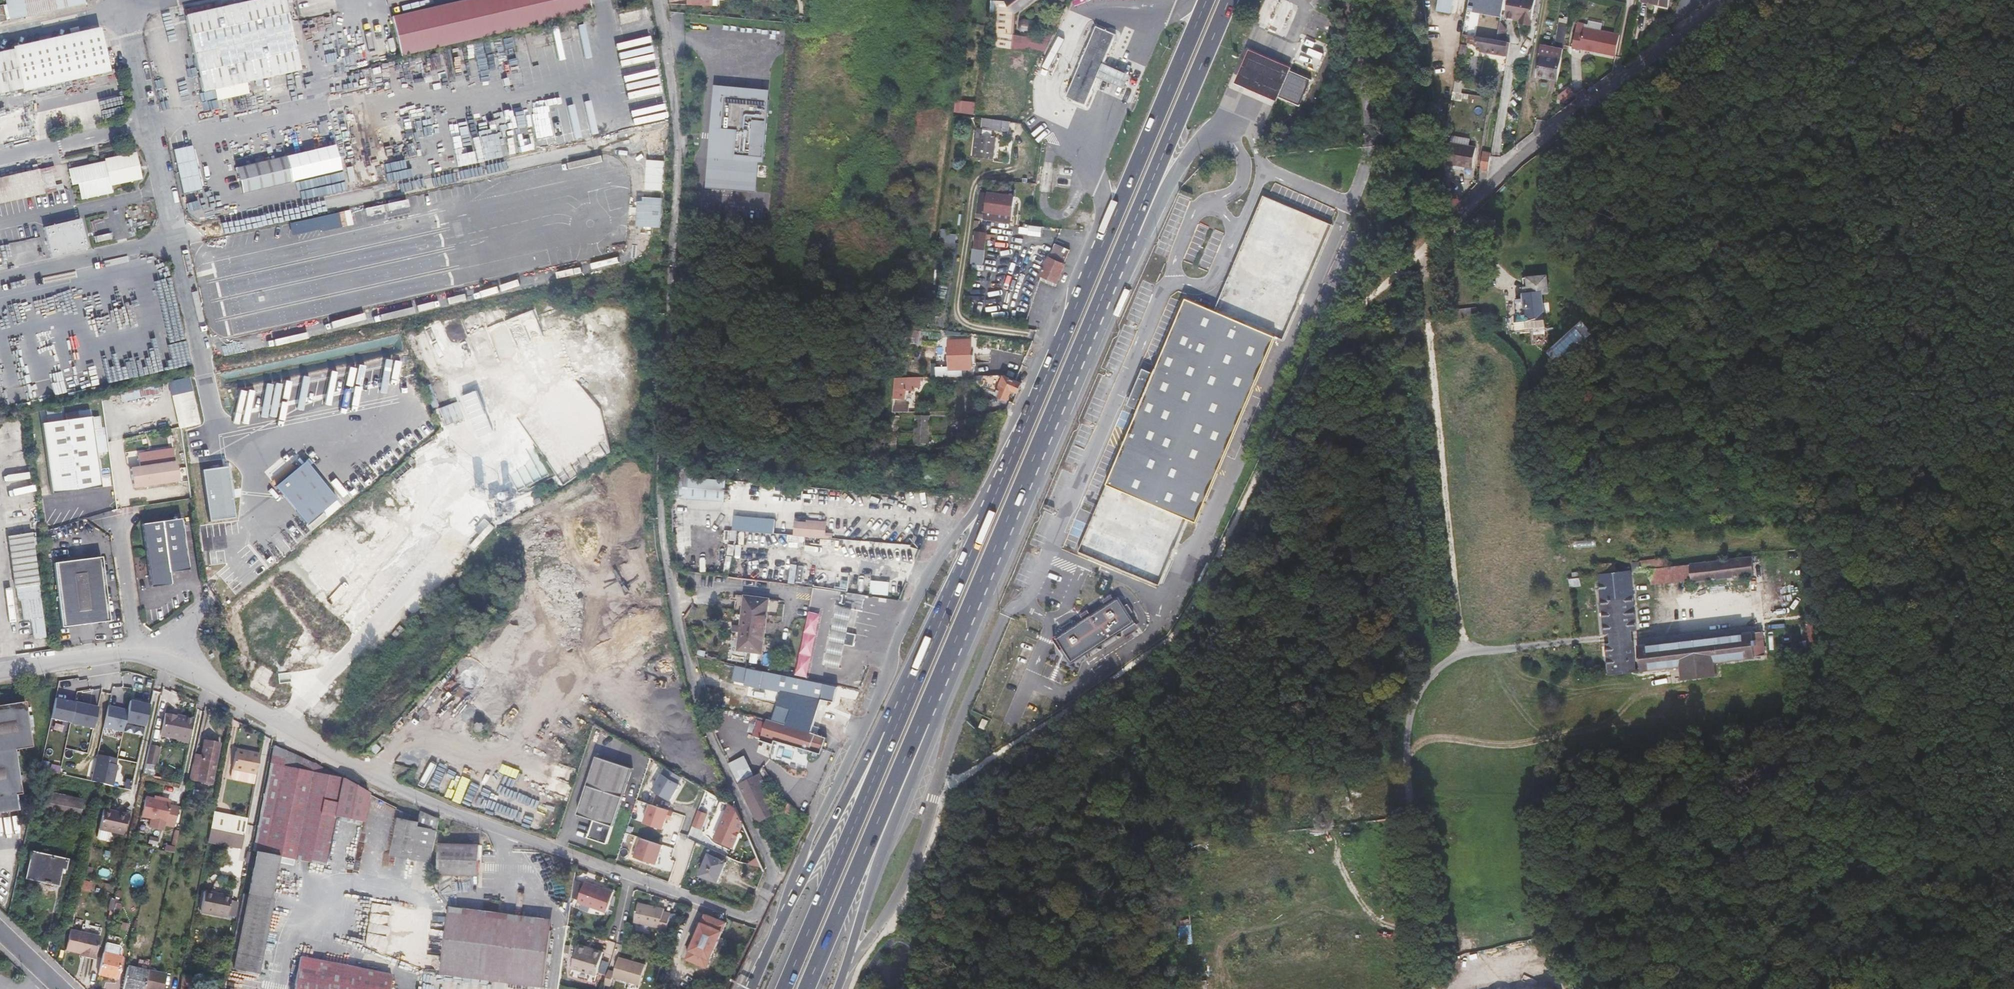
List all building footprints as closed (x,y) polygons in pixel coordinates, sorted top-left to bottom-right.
[(9,20),(85,3),(84,0),(5,0),(9,20)] [(207,11),(185,16),(202,92),(245,82),(299,71),(284,0),(256,0),(207,11)] [(592,15),(589,0),(477,0),(394,19),(402,58),(592,15)] [(1011,49),(1013,35),(1014,14),(1033,0),(1006,0),(1005,1),(1008,4),(997,4),(992,47),(1011,49)] [(1438,11),(1450,13),(1452,0),(1440,0),(1438,11)] [(1535,0),(1509,0),(1507,12),(1522,15),(1521,18),(1532,20),(1535,0)] [(175,26),(184,25),(182,7),(172,8),(175,26)] [(1436,24),(1434,37),(1449,34),(1447,22),(1436,24)] [(1428,37),(1434,37),(1436,24),(1427,25),(1428,37)] [(1499,24),(1497,34),(1505,35),(1507,26),(1499,24)] [(1086,104),(1098,77),(1097,77),(1103,63),(1104,63),(1117,34),(1097,26),(1085,54),(1067,97),(1086,104)] [(1616,54),(1620,33),(1583,27),(1582,32),(1574,31),(1572,48),(1579,49),(1579,47),(1616,54)] [(165,28),(147,29),(151,70),(169,69),(165,28)] [(0,53),(0,94),(103,71),(94,32),(0,53)] [(1476,36),(1467,34),(1466,42),(1475,44),(1476,36)] [(1011,49),(1018,49),(1020,35),(1013,35),(1011,49)] [(1497,39),(1476,36),(1475,44),(1474,44),(1481,46),(1481,51),(1505,55),(1507,41),(1497,39)] [(1328,47),(1305,37),(1295,60),(1318,70),(1328,47)] [(1274,94),(1280,80),(1265,73),(1275,51),(1253,41),(1233,87),(1255,97),(1259,89),(1274,95),(1274,94)] [(1461,44),(1459,54),(1465,55),(1467,45),(1461,44)] [(1563,49),(1533,44),(1527,75),(1557,80),(1563,49)] [(1131,71),(1134,62),(1128,60),(1125,69),(1131,71)] [(1097,77),(1098,77),(1113,84),(1125,89),(1130,75),(1119,70),(1104,63),(1103,63),(1097,77)] [(1286,67),(1280,80),(1274,94),(1295,103),(1307,76),(1286,67)] [(717,96),(769,100),(770,90),(715,85),(706,188),(732,190),(732,189),(733,184),(713,182),(718,127),(717,96)] [(769,100),(717,96),(718,127),(713,182),(733,184),(732,189),(756,191),(758,162),(764,163),(769,100)] [(974,114),(976,102),(957,100),(956,112),(974,114)] [(26,109),(0,115),(0,144),(32,137),(26,109)] [(1010,121),(983,118),(982,128),(1009,132),(1010,121)] [(994,159),(997,137),(980,135),(978,156),(994,159)] [(1445,163),(1475,169),(1478,152),(1448,148),(1445,163)] [(135,152),(121,156),(127,182),(141,179),(135,152)] [(1488,170),(1491,153),(1483,152),(1480,169),(1488,170)] [(127,182),(121,156),(104,159),(105,163),(110,186),(127,182)] [(244,193),(294,182),(288,157),(239,169),(244,193)] [(110,186),(105,163),(69,171),(71,183),(77,182),(80,199),(112,193),(110,186)] [(44,193),(39,170),(0,179),(0,203),(44,193)] [(1015,220),(1018,194),(989,190),(986,217),(1015,220)] [(1333,225),(1263,196),(1214,311),(1284,339),(1333,225)] [(135,230),(138,230),(133,208),(129,208),(135,230)] [(291,237),(342,225),(339,212),(289,224),(291,237)] [(50,257),(87,249),(81,218),(44,227),(50,257)] [(103,221),(93,223),(97,243),(107,241),(103,221)] [(1042,226),(1030,225),(1029,235),(1041,237),(1042,226)] [(985,252),(988,230),(978,229),(975,250),(985,252)] [(1059,281),(1067,263),(1066,262),(1071,250),(1062,247),(1056,244),(1042,274),(1059,281)] [(1519,329),(1532,329),(1533,328),(1533,326),(1545,325),(1543,292),(1548,292),(1547,275),(1527,277),(1528,293),(1525,293),(1525,297),(1517,298),(1518,314),(1517,314),(1519,329)] [(1148,393),(1108,486),(1188,520),(1197,524),(1277,338),(1214,311),(1187,300),(1148,393)] [(1446,316),(1476,313),(1478,313),(1477,307),(1445,310),(1446,316)] [(949,376),(962,376),(962,369),(972,369),(971,339),(948,340),(949,376)] [(1022,382),(1016,379),(1004,375),(996,395),(1008,400),(1012,390),(1018,392),(1022,382)] [(914,391),(916,377),(896,378),(895,388),(914,391)] [(197,404),(194,390),(173,395),(180,424),(200,419),(197,404)] [(464,397),(477,430),(491,425),(477,391),(464,397)] [(445,426),(463,419),(457,402),(438,409),(445,426)] [(43,422),(52,493),(103,486),(98,450),(94,415),(82,417),(81,410),(69,411),(70,418),(67,419),(65,407),(50,409),(52,421),(43,422)] [(93,408),(81,410),(82,417),(94,415),(93,408)] [(102,414),(94,415),(98,450),(108,449),(105,427),(103,428),(102,414)] [(930,415),(914,415),(913,445),(928,445),(930,415)] [(174,451),(141,456),(142,468),(132,470),(135,487),(179,480),(174,451)] [(304,464),(275,489),(306,526),(336,501),(304,464)] [(202,471),(210,523),(234,519),(226,467),(202,471)] [(675,499),(725,501),(726,474),(676,473),(675,499)] [(1188,520),(1105,486),(1077,552),(1159,586),(1188,520)] [(369,532),(388,516),(375,501),(356,517),(369,532)] [(153,586),(174,583),(172,570),(191,567),(184,519),(183,517),(181,511),(176,512),(177,518),(144,522),(153,586)] [(794,537),(827,538),(827,522),(795,521),(794,537)] [(45,636),(31,533),(6,537),(13,588),(16,587),(18,600),(20,600),(23,619),(30,618),(33,638),(45,636)] [(101,555),(54,561),(63,625),(110,619),(101,555)] [(1690,563),(1692,579),(1692,582),(1753,575),(1751,556),(1690,563)] [(1650,568),(1666,566),(1665,558),(1631,562),(1632,572),(1640,571),(1642,569),(1650,568)] [(1638,645),(1637,639),(1633,640),(1632,630),(1637,630),(1631,570),(1614,572),(1613,562),(1595,564),(1596,573),(1597,573),(1604,633),(1609,633),(1610,643),(1605,643),(1608,674),(1681,665),(1683,678),(1716,674),(1715,662),(1764,656),(1762,631),(1752,632),(1679,641),(1638,645)] [(1690,563),(1666,566),(1650,568),(1651,583),(1692,579),(1690,563)] [(1580,586),(1580,577),(1569,578),(1570,587),(1580,586)] [(889,593),(891,581),(874,579),(873,591),(889,593)] [(763,652),(769,599),(746,596),(739,646),(731,645),(729,659),(749,661),(750,651),(763,652)] [(1118,600),(1055,641),(1057,644),(1070,664),(1133,623),(1118,600)] [(1811,621),(1805,620),(1809,650),(1821,648),(1820,638),(1815,627),(1811,621)] [(1752,626),(1637,639),(1638,645),(1679,641),(1752,632),(1752,626)] [(848,632),(832,629),(830,642),(846,645),(848,632)] [(243,660),(247,666),(250,665),(266,689),(284,677),(272,659),(271,660),(266,653),(270,650),(266,644),(243,660)] [(821,752),(822,750),(823,747),(826,737),(817,734),(820,727),(814,725),(822,699),(835,702),(838,686),(794,677),(735,664),(732,680),(781,690),(777,705),(773,721),(816,734),(811,750),(821,752)] [(76,702),(56,697),(51,717),(71,722),(76,702)] [(151,703),(132,700),(128,720),(147,724),(151,703)] [(99,707),(77,702),(72,723),(94,728),(99,707)] [(18,812),(15,796),(21,795),(15,752),(30,750),(24,704),(0,708),(0,815),(18,812)] [(129,710),(108,706),(104,727),(124,731),(129,710)] [(215,709),(207,706),(202,728),(210,729),(215,709)] [(190,745),(195,721),(182,718),(168,715),(164,735),(178,738),(177,743),(190,745)] [(802,748),(811,750),(816,734),(773,721),(767,719),(760,738),(774,743),(776,739),(802,748)] [(144,727),(127,724),(126,731),(143,734),(144,727)] [(194,764),(190,779),(211,783),(220,742),(204,739),(199,764),(194,764)] [(159,748),(149,746),(145,765),(155,767),(159,748)] [(372,792),(366,789),(324,767),(272,746),(251,851),(256,851),(247,894),(243,893),(228,967),(257,973),(272,900),(270,899),(279,856),(303,860),(303,863),(325,868),(328,856),(336,816),(365,822),(372,792)] [(249,754),(235,751),(231,769),(255,774),(259,754),(250,752),(249,754)] [(120,760),(98,754),(92,780),(114,785),(120,760)] [(739,783),(755,775),(745,754),(729,763),(739,783)] [(581,815),(597,820),(592,838),(611,842),(634,766),(598,756),(581,815)] [(777,809),(760,773),(755,775),(739,783),(751,808),(758,823),(760,822),(764,820),(779,812),(777,809)] [(56,816),(81,821),(86,798),(43,790),(40,813),(56,816)] [(783,799),(792,805),(796,795),(788,791),(783,799)] [(170,804),(164,803),(146,799),(141,817),(152,820),(150,828),(165,831),(166,826),(173,827),(176,812),(169,810),(170,804)] [(784,824),(795,808),(792,805),(783,799),(777,809),(779,812),(784,824)] [(743,823),(736,807),(729,804),(715,840),(732,848),(743,823)] [(665,832),(672,811),(650,805),(643,825),(665,832)] [(435,850),(437,828),(438,817),(418,809),(417,817),(417,818),(395,815),(391,853),(413,855),(434,857),(435,850)] [(129,818),(103,812),(99,831),(97,839),(99,842),(106,843),(109,841),(110,834),(124,837),(129,818)] [(227,833),(243,836),(247,819),(231,816),(214,812),(208,841),(224,844),(227,833)] [(1326,816),(1325,817),(1323,817),(1323,818),(1322,819),(1322,821),(1323,823),(1324,824),(1325,825),(1327,826),(1328,826),(1329,825),(1330,824),(1331,823),(1332,822),(1332,821),(1332,819),(1331,818),(1331,817),(1328,816),(1326,816)] [(227,833),(224,844),(241,848),(243,836),(227,833)] [(641,838),(634,859),(657,867),(664,846),(641,838)] [(477,875),(479,851),(480,847),(470,846),(440,843),(438,871),(477,875)] [(770,852),(774,862),(787,855),(780,846),(771,850),(770,852)] [(25,877),(58,884),(60,870),(64,870),(66,858),(31,850),(25,877)] [(727,863),(709,855),(700,878),(717,885),(727,863)] [(574,880),(572,898),(579,901),(585,884),(574,880)] [(585,883),(585,884),(579,901),(578,904),(606,912),(613,893),(585,883)] [(228,893),(203,888),(199,909),(224,914),(225,911),(231,912),(234,896),(228,895),(228,893)] [(638,903),(635,921),(662,926),(662,930),(669,931),(672,912),(664,911),(665,907),(638,903)] [(441,975),(490,981),(497,926),(552,933),(553,922),(449,909),(441,975)] [(725,925),(703,915),(684,959),(704,969),(725,925)] [(1193,941),(1191,918),(1180,920),(1183,942),(1193,941)] [(69,926),(65,944),(80,947),(79,951),(94,955),(100,933),(69,926)] [(545,988),(552,933),(497,926),(490,981),(545,988)] [(146,934),(135,931),(133,939),(131,951),(142,953),(146,934)] [(101,954),(96,976),(116,980),(118,971),(121,971),(123,959),(118,958),(120,950),(117,947),(104,944),(101,954)] [(590,952),(577,948),(571,968),(593,975),(601,952),(591,949),(590,952)] [(391,977),(387,976),(297,956),(290,988),(390,988),(391,977)] [(606,970),(602,985),(609,987),(612,978),(636,986),(643,965),(618,957),(613,972),(606,970)] [(198,967),(212,970),(214,963),(199,960),(198,967)] [(122,988),(143,988),(147,972),(127,968),(122,988)] [(166,974),(148,971),(144,988),(162,988),(166,974)] [(184,973),(180,988),(193,988),(196,975),(184,973)]
